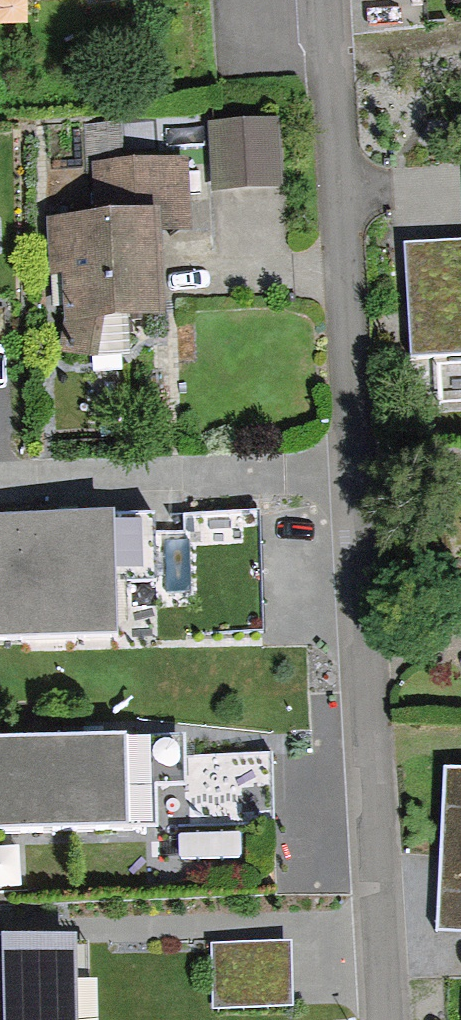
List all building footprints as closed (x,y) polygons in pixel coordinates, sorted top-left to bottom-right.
[(205,122),(211,180),(269,174),(263,116),(205,122)] [(90,161),(95,208),(178,200),(173,153),(90,161)] [(55,311),(143,302),(133,208),(46,217),(55,311)] [(400,244),(407,355),(460,352),(460,251),(460,240),(400,244)] [(0,522),(0,636),(121,631),(119,575),(155,573),(153,515),(0,522)] [(0,740),(0,837),(154,830),(152,788),(182,787),(179,732),(0,740)] [(440,765),(437,930),(460,930),(460,765),(440,765)] [(0,943),(0,1019),(73,1019),(73,942),(0,943)] [(288,946),(201,948),(203,1011),(289,1009),(288,946)]
